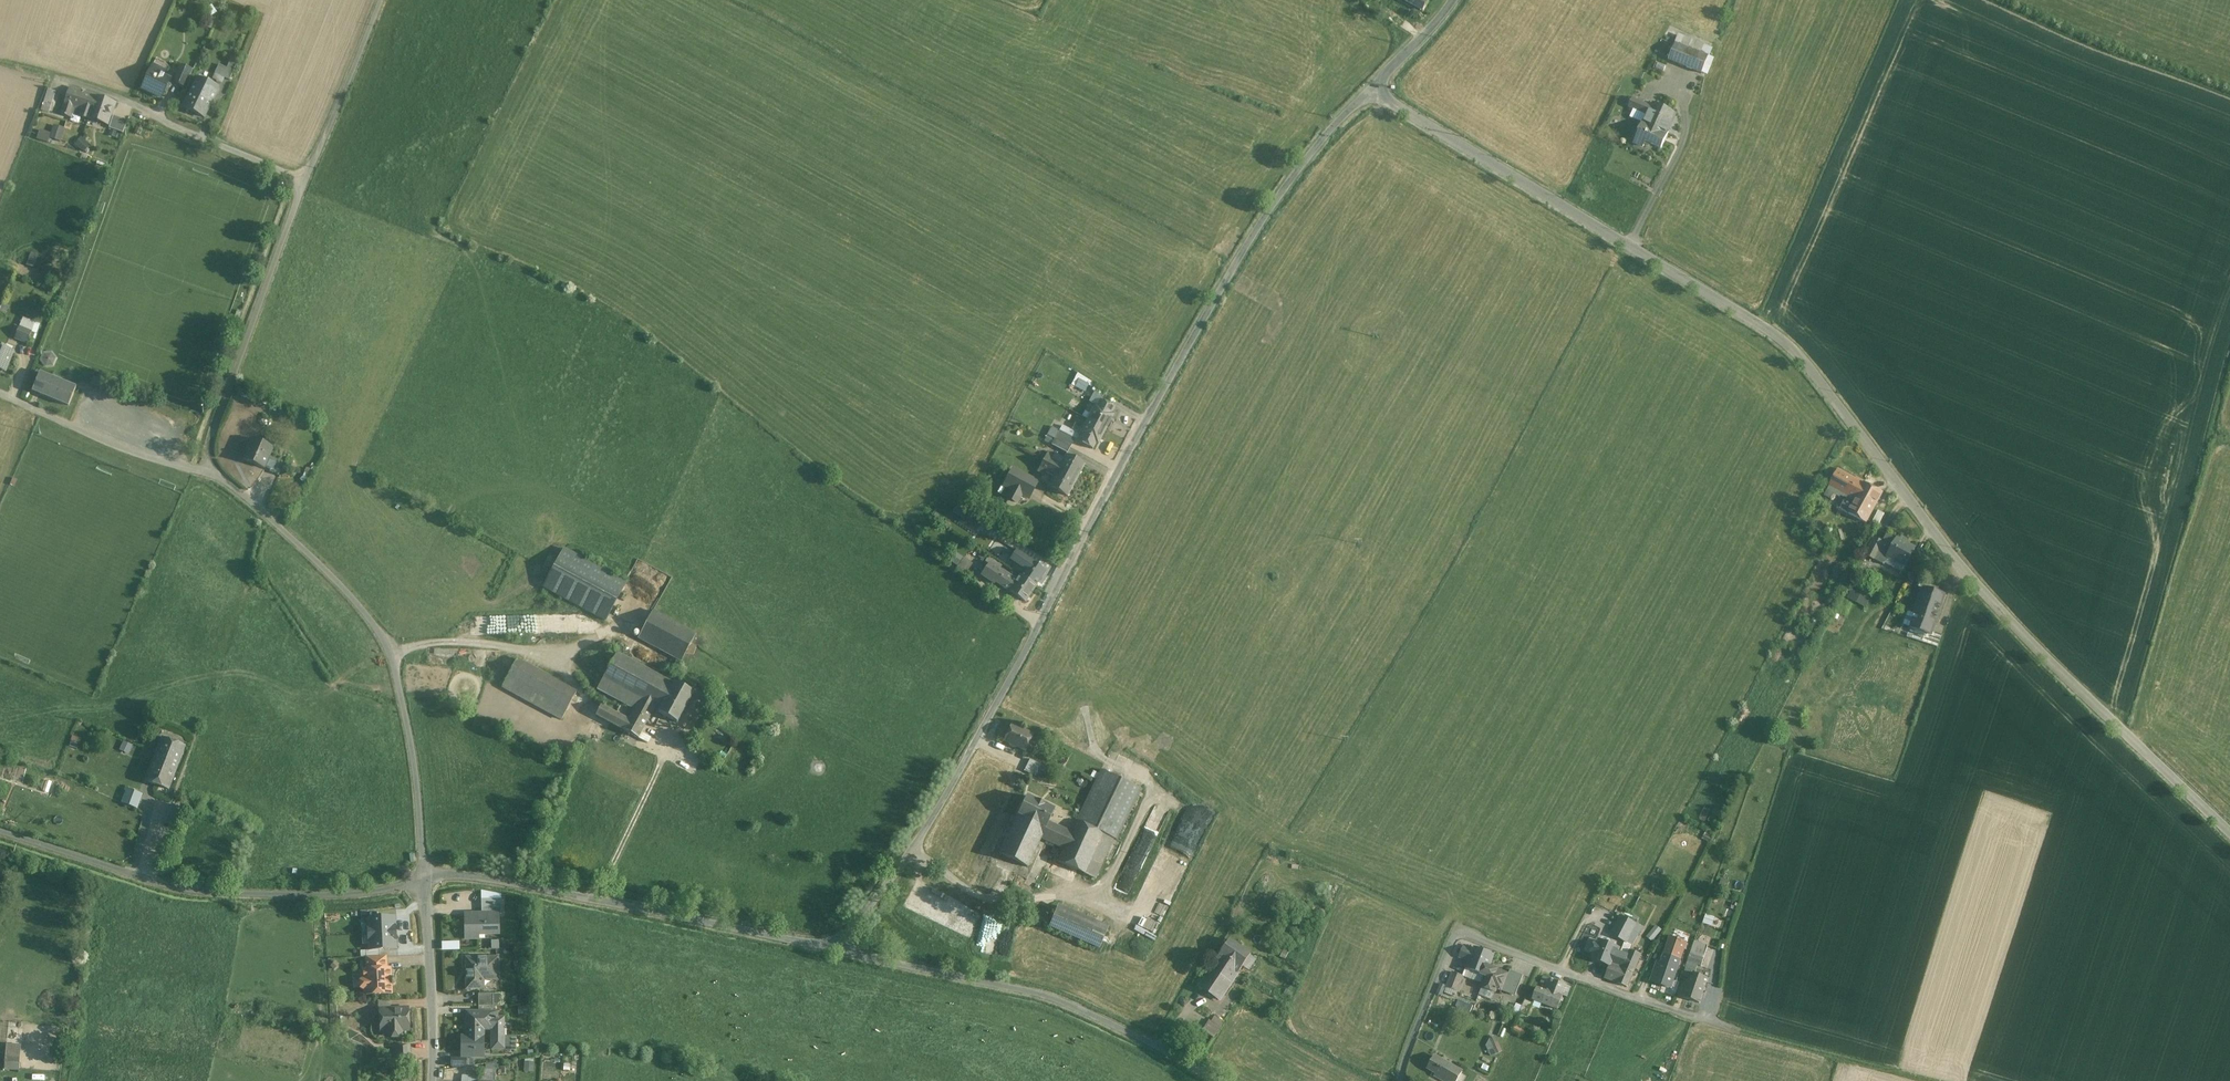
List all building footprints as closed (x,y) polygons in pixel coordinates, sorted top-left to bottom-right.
[(1425,12),(1431,0),(1403,0),(1425,12)] [(1704,46),(1678,36),(1675,44),(1701,54),(1704,46)] [(1701,54),(1675,44),(1669,61),(1702,73),(1708,57),(1701,54)] [(227,68),(219,65),(215,74),(231,81),(239,61),(231,58),(227,68)] [(193,69),(181,64),(174,80),(186,85),(193,69)] [(152,70),(143,89),(163,98),(171,81),(160,76),(161,74),(152,70)] [(218,86),(198,77),(185,108),(205,117),(218,86)] [(97,97),(71,89),(62,116),(72,119),(73,114),(75,109),(92,115),(97,97)] [(56,92),(48,90),(43,106),(50,108),(56,92)] [(115,104),(97,98),(98,97),(97,97),(92,115),(75,109),(73,114),(90,120),(90,119),(108,125),(115,104)] [(1651,107),(1633,98),(1628,107),(1647,116),(1649,112),(1651,107)] [(1676,114),(1653,103),(1651,107),(1649,112),(1672,123),(1676,114)] [(1672,123),(1649,112),(1647,116),(1644,122),(1643,122),(1633,143),(1643,148),(1646,142),(1661,149),(1668,133),(1672,123)] [(128,121),(114,116),(109,129),(123,133),(128,121)] [(61,142),(65,128),(54,125),(49,138),(61,142)] [(39,130),(37,140),(48,142),(50,132),(39,130)] [(31,330),(19,326),(15,338),(27,342),(31,330)] [(0,347),(0,369),(5,371),(13,352),(0,347)] [(54,367),(58,355),(43,350),(39,363),(54,367)] [(75,389),(41,374),(34,391),(68,406),(75,389)] [(1079,379),(1075,386),(1082,390),(1086,383),(1079,379)] [(1106,391),(1095,385),(1092,390),(1094,392),(1102,397),(1106,391)] [(1102,397),(1094,392),(1089,401),(1095,405),(1097,406),(1100,400),(1102,397)] [(1100,400),(1097,406),(1095,405),(1087,419),(1106,429),(1113,414),(1111,413),(1114,407),(1100,400)] [(1106,429),(1087,419),(1079,434),(1081,435),(1078,441),(1092,449),(1096,443),(1098,444),(1106,429)] [(1074,439),(1059,431),(1055,439),(1070,447),(1074,439)] [(276,442),(266,438),(264,444),(274,449),(276,442)] [(264,444),(252,439),(243,460),(264,469),(269,458),(274,449),(264,444)] [(1070,447),(1055,439),(1051,445),(1067,453),(1070,447)] [(1084,465),(1065,455),(1060,464),(1050,459),(1052,456),(1047,454),(1042,463),(1076,480),(1084,465)] [(284,465),(269,458),(264,469),(279,476),(284,465)] [(1076,480),(1042,463),(1037,472),(1043,475),(1044,472),(1054,477),(1049,486),(1048,486),(1068,497),(1068,496),(1076,480)] [(1037,483),(1012,470),(1004,485),(1012,489),(1007,498),(1017,502),(1021,494),(1029,498),(1037,483)] [(1854,479),(1838,471),(1830,485),(1846,494),(1854,479)] [(1866,476),(1858,472),(1854,479),(1862,484),(1866,476)] [(1854,479),(1846,494),(1854,498),(1861,485),(1862,484),(1854,479)] [(1854,498),(1845,514),(1863,524),(1879,494),(1861,485),(1854,498)] [(983,522),(966,511),(959,522),(975,533),(983,522)] [(1878,511),(1872,522),(1878,526),(1884,514),(1878,511)] [(1915,549),(1887,534),(1883,542),(1883,543),(1874,560),(1884,565),(1888,557),(1905,566),(1915,549)] [(1875,539),(1866,556),(1874,560),(1883,543),(1883,542),(1875,539)] [(626,582),(565,549),(544,588),(605,621),(626,582)] [(1045,572),(1030,562),(1031,561),(1016,552),(1009,561),(1023,571),(1020,577),(1035,587),(1045,572)] [(963,556),(957,565),(966,572),(972,563),(963,556)] [(1002,566),(993,560),(989,567),(997,572),(1002,566)] [(1020,577),(1016,581),(1003,572),(996,582),(1011,593),(1011,592),(1025,602),(1035,587),(1020,577)] [(1872,596),(1854,587),(1848,599),(1866,608),(1872,596)] [(1945,595),(1924,588),(1910,628),(1920,631),(1931,635),(1932,633),(1945,595)] [(696,635),(653,611),(638,639),(677,660),(681,662),(696,635)] [(1931,635),(1920,631),(1918,637),(1914,636),(1913,639),(1937,647),(1941,636),(1932,633),(1931,635)] [(665,680),(617,654),(597,691),(634,711),(629,721),(601,706),(596,716),(638,739),(653,710),(659,713),(674,685),(669,682),(665,680)] [(576,693),(517,660),(502,687),(562,720),(576,693)] [(677,660),(665,680),(669,682),(674,675),(681,662),(677,660)] [(693,694),(674,684),(659,713),(658,714),(677,724),(693,694)] [(1033,736),(1011,726),(1002,746),(1007,749),(1008,751),(1012,753),(1014,752),(1023,756),(1033,736)] [(163,738),(146,782),(168,790),(185,747),(163,738)] [(1041,765),(1030,760),(1024,772),(1036,777),(1041,765)] [(1101,770),(1076,821),(1113,839),(1117,840),(1142,789),(1101,770)] [(142,794),(127,789),(122,803),(137,809),(142,794)] [(1054,811),(1026,797),(1017,816),(1018,816),(1046,830),(1049,823),(1054,811)] [(184,809),(173,805),(165,823),(176,828),(184,809)] [(1155,806),(1122,873),(1136,880),(1169,812),(1155,806)] [(1046,830),(1018,816),(999,855),(1027,868),(1041,839),(1046,830)] [(1076,821),(1070,833),(1063,849),(1057,862),(1095,879),(1113,839),(1076,821)] [(1070,833),(1049,823),(1046,830),(1041,839),(1063,849),(1070,833)] [(494,907),(481,907),(482,914),(477,914),(477,915),(466,916),(466,915),(465,915),(466,939),(479,939),(478,935),(499,934),(499,914),(502,914),(501,899),(493,899),(494,907)] [(1095,923),(1059,907),(1050,927),(1086,943),(1095,923)] [(1621,917),(1612,935),(1625,942),(1626,942),(1632,930),(1635,924),(1621,917)] [(394,918),(368,919),(369,935),(395,933),(394,918)] [(1108,928),(1095,923),(1086,943),(1099,948),(1108,928)] [(1646,936),(1652,941),(1662,929),(1656,925),(1646,936)] [(1632,930),(1626,942),(1633,946),(1639,934),(1632,930)] [(395,933),(369,935),(369,950),(396,949),(395,933)] [(1687,943),(1670,937),(1664,954),(1665,955),(1681,960),(1687,943)] [(1251,955),(1231,941),(1218,959),(1239,973),(1251,955)] [(1619,949),(1599,941),(1598,945),(1596,945),(1594,946),(1592,951),(1593,954),(1594,954),(1592,958),(1604,963),(1605,960),(1612,963),(1617,951),(1617,952),(1619,949)] [(1626,942),(1625,942),(1620,953),(1628,956),(1630,950),(1631,951),(1633,946),(1626,942)] [(1708,946),(1695,942),(1690,954),(1704,959),(1708,946)] [(1494,955),(1475,948),(1473,951),(1463,948),(1459,958),(1470,962),(1467,969),(1473,971),(1486,976),(1490,967),(1494,955)] [(1617,952),(1617,951),(1612,963),(1605,979),(1628,988),(1633,975),(1636,976),(1638,973),(1635,972),(1642,955),(1631,951),(1630,950),(1628,956),(1620,953),(1617,952)] [(1704,959),(1690,954),(1688,962),(1697,965),(1701,966),(1704,959)] [(1681,960),(1665,955),(1662,965),(1658,964),(1652,981),(1674,988),(1678,975),(1677,975),(1682,960),(1681,960)] [(386,956),(366,957),(367,970),(387,969),(386,956)] [(497,979),(497,958),(466,958),(466,989),(483,989),(483,980),(497,979)] [(1239,973),(1218,959),(1200,986),(1220,1000),(1239,973)] [(1697,965),(1688,962),(1685,968),(1692,971),(1695,972),(1697,965)] [(1490,967),(1486,976),(1483,984),(1482,987),(1495,992),(1496,990),(1497,990),(1497,989),(1502,991),(1508,975),(1497,971),(1497,970),(1490,967)] [(1685,968),(1683,976),(1690,978),(1692,973),(1692,971),(1685,968)] [(367,970),(363,970),(364,979),(360,981),(361,988),(364,990),(364,995),(374,994),(374,995),(380,995),(380,994),(391,993),(391,985),(392,985),(393,985),(395,984),(395,983),(396,981),(395,980),(394,979),(393,978),(392,978),(390,978),(390,969),(387,969),(367,970)] [(1486,976),(1473,971),(1470,979),(1483,984),(1486,976)] [(1523,976),(1510,971),(1508,975),(1502,991),(1515,996),(1523,976)] [(1453,973),(1447,988),(1457,991),(1463,977),(1453,973)] [(1690,978),(1683,998),(1700,1003),(1708,979),(1692,973),(1690,978)] [(1567,986),(1549,978),(1546,985),(1544,989),(1548,990),(1563,996),(1567,986)] [(1563,996),(1548,990),(1547,992),(1537,989),(1532,1000),(1558,1010),(1563,996)] [(493,994),(478,994),(478,1006),(479,1006),(493,1006),(493,994)] [(390,1000),(378,1001),(378,1011),(380,1011),(391,1010),(390,1000)] [(1533,1004),(1525,1000),(1520,1013),(1528,1016),(1533,1004)] [(391,1010),(380,1011),(381,1031),(388,1030),(388,1034),(392,1037),(398,1037),(402,1033),(401,1030),(409,1029),(408,1009),(391,1010)] [(481,1012),(466,1012),(466,1027),(467,1027),(467,1051),(466,1051),(466,1052),(483,1052),(483,1030),(492,1030),(496,1030),(496,1018),(496,1013),(481,1012)] [(1224,1022),(1215,1016),(1212,1021),(1221,1027),(1224,1022)] [(496,1018),(496,1030),(492,1030),(492,1050),(505,1050),(504,1017),(496,1018)] [(1212,1021),(1209,1020),(1203,1031),(1214,1038),(1221,1027),(1212,1021)] [(1485,1040),(1491,1055),(1503,1050),(1496,1036),(1485,1040)] [(507,1049),(517,1049),(517,1037),(507,1037),(507,1049)] [(410,1046),(396,1046),(397,1069),(411,1068),(410,1046)] [(20,1050),(6,1049),(5,1069),(19,1070),(20,1050)] [(1435,1056),(1428,1069),(1441,1077),(1440,1079),(1442,1080),(1458,1080),(1463,1073),(1435,1056)] [(467,1058),(452,1058),(452,1065),(467,1066),(467,1058)] [(485,1069),(484,1080),(493,1080),(495,1080),(496,1070),(485,1069)]
